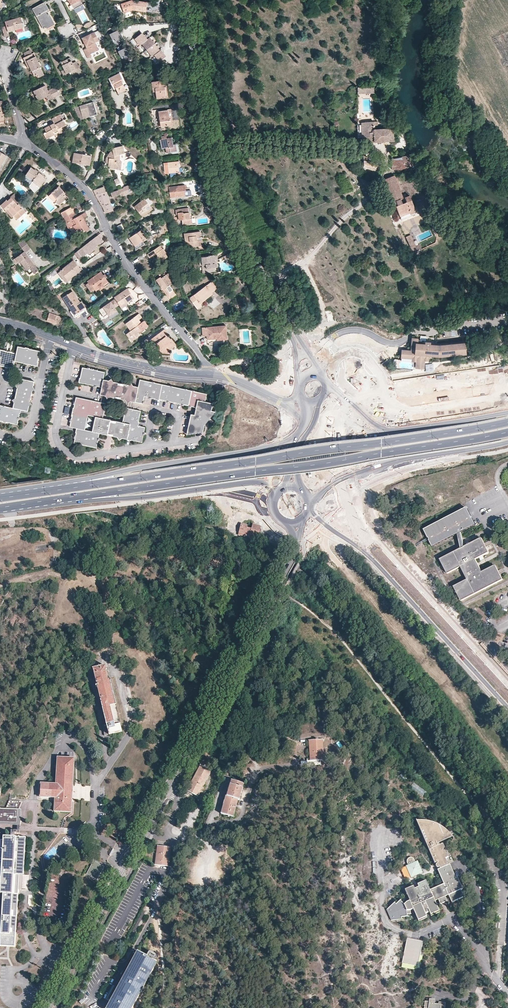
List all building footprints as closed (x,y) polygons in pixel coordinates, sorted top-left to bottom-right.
[(70,5),(71,5),(74,10),(82,5),(79,0),(68,0),(70,5)] [(132,1),(121,4),(124,13),(133,10),(145,12),(146,3),(132,1)] [(45,2),(33,9),(43,29),(54,24),(47,11),(48,10),(45,2)] [(6,26),(2,27),(5,36),(9,35),(8,32),(23,28),(20,17),(5,22),(6,26)] [(113,42),(120,39),(117,30),(109,34),(113,42)] [(141,38),(145,36),(141,32),(133,39),(139,47),(142,44),(144,42),(141,38)] [(82,39),(87,49),(88,50),(84,52),(87,58),(90,57),(90,55),(98,51),(94,43),(98,41),(94,33),(82,39)] [(159,51),(147,35),(145,36),(141,38),(144,42),(142,44),(151,57),(153,55),(159,51)] [(122,59),(128,55),(123,48),(117,52),(122,59)] [(159,51),(153,55),(158,62),(166,57),(161,49),(159,51)] [(31,54),(25,57),(23,58),(27,68),(29,68),(33,76),(37,75),(38,78),(44,75),(35,57),(33,57),(31,54)] [(61,62),(64,70),(66,74),(78,68),(76,62),(72,64),(71,61),(67,63),(65,60),(61,62)] [(123,80),(120,73),(108,79),(112,86),(113,85),(116,89),(118,94),(125,90),(121,81),(123,80)] [(151,82),(153,89),(155,89),(155,93),(156,98),(165,97),(164,88),(165,87),(164,79),(158,80),(158,82),(151,82)] [(33,91),(38,101),(46,98),(47,101),(58,95),(55,88),(47,91),(44,86),(33,91)] [(97,115),(94,103),(74,108),(78,118),(80,118),(80,120),(97,116),(97,115)] [(167,111),(159,112),(161,126),(171,125),(170,120),(168,120),(167,111)] [(46,139),(54,134),(58,132),(60,135),(68,131),(62,119),(61,116),(60,115),(52,119),(54,124),(41,130),(46,139)] [(362,137),(362,143),(373,142),(393,141),(393,129),(374,130),(374,122),(361,123),(362,137)] [(172,138),(160,140),(161,149),(165,148),(167,153),(176,151),(175,145),(173,145),(172,138)] [(124,154),(123,152),(122,146),(112,148),(113,151),(110,152),(109,152),(111,158),(106,158),(105,163),(109,164),(108,169),(120,170),(121,161),(119,161),(119,155),(124,154)] [(91,156),(74,153),(73,163),(89,166),(91,156)] [(414,166),(413,160),(411,154),(406,155),(406,156),(392,159),(391,169),(399,170),(414,166)] [(367,157),(363,155),(364,164),(364,166),(365,168),(373,171),(374,171),(376,164),(367,161),(367,157)] [(179,162),(164,163),(165,174),(178,172),(178,167),(179,167),(179,162)] [(35,170),(32,168),(26,176),(33,181),(32,182),(37,185),(38,185),(41,186),(46,179),(43,177),(44,176),(35,170)] [(394,176),(383,180),(387,189),(388,193),(391,192),(396,207),(400,217),(410,213),(409,210),(414,208),(409,196),(406,197),(403,198),(401,195),(394,176)] [(192,181),(184,183),(186,191),(188,191),(190,196),(195,195),(192,181)] [(37,185),(33,183),(30,187),(35,192),(39,189),(41,186),(38,185),(37,185)] [(135,192),(132,183),(123,187),(123,188),(112,193),(113,196),(122,192),(124,196),(135,192)] [(185,196),(184,191),(184,189),(185,189),(184,185),(173,187),(175,197),(185,196)] [(59,187),(49,196),(54,202),(55,201),(59,205),(68,197),(65,194),(65,193),(59,187)] [(103,187),(93,190),(103,209),(105,213),(112,211),(103,187)] [(11,199),(18,206),(21,203),(15,195),(11,199)] [(147,197),(143,199),(149,207),(151,204),(147,197)] [(6,200),(1,205),(7,211),(9,210),(14,216),(17,220),(25,213),(19,205),(18,206),(11,199),(8,201),(6,200)] [(149,207),(143,199),(134,207),(138,212),(140,211),(141,213),(143,211),(145,214),(151,209),(149,207)] [(61,212),(64,217),(75,212),(72,207),(61,212)] [(189,219),(188,214),(188,208),(175,210),(175,215),(177,215),(178,220),(182,220),(182,225),(192,223),(191,218),(189,219)] [(410,213),(400,217),(401,220),(416,214),(414,208),(409,210),(410,213)] [(75,212),(64,217),(67,223),(66,224),(69,229),(73,226),(77,233),(81,232),(82,233),(89,229),(83,219),(87,217),(85,213),(78,216),(75,212)] [(142,229),(129,238),(135,246),(135,250),(145,244),(143,241),(147,238),(142,229)] [(184,234),(186,242),(187,242),(188,247),(202,245),(202,240),(197,240),(196,238),(200,237),(200,231),(184,234)] [(410,235),(405,237),(411,253),(420,250),(419,245),(414,247),(410,235)] [(98,236),(75,254),(80,260),(103,241),(98,236)] [(23,239),(17,243),(24,252),(25,252),(30,248),(23,239)] [(150,257),(152,256),(154,255),(156,258),(154,260),(152,261),(154,264),(160,260),(161,261),(167,257),(160,245),(147,254),(150,257)] [(29,259),(25,252),(24,252),(15,258),(12,260),(16,264),(18,263),(20,261),(27,270),(30,268),(33,271),(34,273),(38,270),(29,259)] [(213,261),(218,260),(217,255),(209,256),(209,257),(199,258),(200,266),(203,266),(204,273),(215,272),(215,264),(213,264),(213,261)] [(20,261),(18,263),(25,272),(27,270),(20,261)] [(74,261),(59,273),(67,283),(69,282),(68,280),(81,270),(74,261)] [(88,282),(89,283),(91,286),(92,285),(94,290),(95,290),(99,288),(100,290),(105,286),(103,284),(108,281),(101,272),(88,282)] [(168,273),(166,275),(172,283),(174,282),(168,273)] [(172,283),(166,275),(161,278),(160,277),(156,280),(169,297),(174,293),(170,285),(172,283)] [(212,282),(190,298),(196,306),(200,304),(212,294),(212,293),(217,288),(212,282)] [(91,286),(89,283),(86,285),(91,292),(94,290),(92,285),(91,286)] [(127,288),(114,298),(119,305),(121,308),(127,304),(126,303),(133,298),(127,288)] [(72,291),(63,298),(74,314),(85,307),(81,301),(79,302),(72,291)] [(115,308),(119,305),(114,298),(99,309),(104,316),(107,314),(109,317),(117,311),(115,308)] [(60,325),(62,317),(55,315),(49,313),(47,321),(60,325)] [(130,330),(128,332),(131,337),(134,335),(136,338),(140,334),(138,332),(147,325),(143,321),(141,323),(138,320),(141,318),(139,314),(125,324),(130,330)] [(227,339),(226,325),(202,328),(203,335),(207,335),(207,339),(217,339),(217,340),(227,339)] [(169,340),(170,339),(167,335),(169,334),(165,329),(150,339),(154,345),(155,344),(162,353),(169,353),(168,351),(174,346),(172,342),(171,342),(169,340)] [(131,337),(128,332),(126,334),(131,341),(136,338),(134,335),(131,337)] [(411,350),(402,350),(401,360),(416,360),(416,368),(424,368),(424,360),(428,360),(428,356),(442,356),(465,354),(464,343),(439,345),(429,344),(429,342),(426,342),(426,336),(420,336),(420,340),(418,340),(418,338),(411,339),(411,350)] [(17,349),(17,356),(15,366),(24,366),(24,367),(28,368),(28,367),(36,369),(37,365),(39,354),(28,352),(28,351),(24,350),(24,351),(17,349)] [(7,369),(9,370),(10,369),(14,370),(15,366),(17,356),(6,353),(7,352),(0,351),(0,367),(7,369)] [(87,368),(82,367),(80,378),(79,378),(78,382),(94,385),(93,387),(96,387),(97,386),(101,387),(100,394),(119,398),(143,404),(144,402),(144,401),(143,401),(144,396),(148,397),(148,398),(150,398),(151,399),(151,398),(155,398),(155,400),(163,401),(163,400),(166,401),(166,402),(168,402),(169,403),(169,402),(174,403),(173,404),(177,404),(178,404),(181,404),(180,405),(182,406),(183,406),(184,405),(188,406),(188,407),(189,407),(191,408),(191,406),(196,407),(194,415),(191,414),(187,431),(195,433),(195,431),(202,432),(205,418),(209,419),(212,404),(205,402),(206,394),(195,391),(192,390),(192,391),(187,390),(187,389),(184,388),(184,389),(173,387),(173,386),(170,385),(169,386),(155,383),(155,382),(152,381),(152,382),(140,380),(138,387),(121,383),(103,379),(104,372),(97,370),(93,369),(93,370),(90,369),(90,368),(87,367),(87,368)] [(19,378),(13,408),(21,410),(28,411),(31,396),(32,396),(32,393),(34,382),(19,378)] [(105,403),(76,397),(75,402),(74,401),(73,404),(74,405),(74,408),(73,408),(71,416),(72,417),(71,420),(70,419),(70,422),(71,422),(70,427),(76,428),(75,432),(76,433),(76,435),(74,435),(74,438),(75,438),(74,443),(96,448),(97,441),(99,441),(99,438),(98,438),(99,433),(127,439),(127,440),(130,440),(131,440),(141,442),(143,435),(144,435),(145,432),(144,432),(145,427),(138,426),(139,422),(138,421),(141,411),(126,408),(123,422),(103,418),(105,403)] [(427,413),(425,404),(403,407),(405,416),(427,413)] [(13,408),(6,407),(6,406),(3,405),(3,406),(0,406),(0,421),(3,422),(3,423),(7,423),(18,425),(19,420),(20,417),(19,417),(20,413),(20,414),(21,410),(13,408)] [(425,529),(434,546),(459,533),(462,531),(477,524),(468,507),(425,529)] [(245,535),(249,537),(250,535),(258,537),(261,527),(253,524),(252,529),(247,528),(248,525),(241,524),(239,535),(245,537),(245,535)] [(462,548),(441,559),(448,573),(461,566),(468,579),(455,586),(461,600),(503,580),(496,566),(482,572),(476,559),(489,552),(482,538),(466,547),(462,548)] [(94,670),(107,726),(110,736),(123,732),(107,667),(94,670)] [(308,760),(309,765),(323,764),(322,759),(326,759),(324,739),(319,739),(319,738),(317,738),(317,739),(310,740),(310,748),(312,748),(313,760),(308,760)] [(72,792),(74,759),(58,758),(56,785),(41,784),(40,797),(55,798),(54,811),(71,812),(72,792)] [(211,771),(200,765),(187,791),(201,799),(205,793),(201,790),(211,771)] [(240,801),(245,784),(231,780),(226,797),(225,796),(220,813),(233,817),(238,800),(240,801)] [(19,810),(22,802),(9,801),(6,809),(0,808),(0,823),(18,824),(19,810)] [(428,910),(429,911),(430,914),(439,910),(435,901),(439,899),(446,896),(449,895),(452,902),(457,900),(464,897),(456,878),(450,865),(449,865),(446,859),(449,857),(443,844),(440,845),(440,843),(453,837),(449,833),(446,830),(442,827),(438,825),(434,823),(428,821),(423,821),(417,821),(435,863),(438,862),(438,863),(437,864),(437,865),(437,866),(438,867),(439,867),(440,867),(441,869),(438,870),(444,884),(431,890),(426,880),(417,884),(419,886),(415,888),(413,885),(405,889),(410,900),(407,901),(405,899),(402,901),(401,900),(396,903),(394,902),(387,908),(391,919),(401,918),(401,916),(407,915),(407,913),(410,913),(410,910),(413,908),(418,919),(426,916),(425,913),(424,911),(428,910)] [(15,897),(14,896),(15,877),(17,877),(21,877),(24,840),(1,839),(1,843),(0,843),(0,851),(0,854),(0,896),(0,898),(0,948),(8,949),(12,949),(15,897)] [(156,866),(167,867),(170,848),(159,846),(157,858),(156,858),(155,862),(157,863),(156,866)] [(423,872),(418,861),(415,861),(414,860),(414,859),(413,858),(412,857),(411,857),(410,857),(409,857),(408,858),(408,859),(407,860),(407,861),(408,863),(409,864),(406,865),(411,877),(423,872)] [(97,879),(104,867),(93,862),(87,874),(97,879)] [(135,932),(146,912),(143,911),(132,931),(135,932)] [(417,966),(423,941),(407,938),(402,963),(417,966)] [(147,987),(145,986),(158,963),(138,952),(108,1007),(136,1007),(147,987)] [(425,1000),(424,1007),(427,1007),(445,1007),(446,1003),(439,1002),(438,1006),(435,1006),(435,999),(430,999),(430,1001),(425,1000)]
